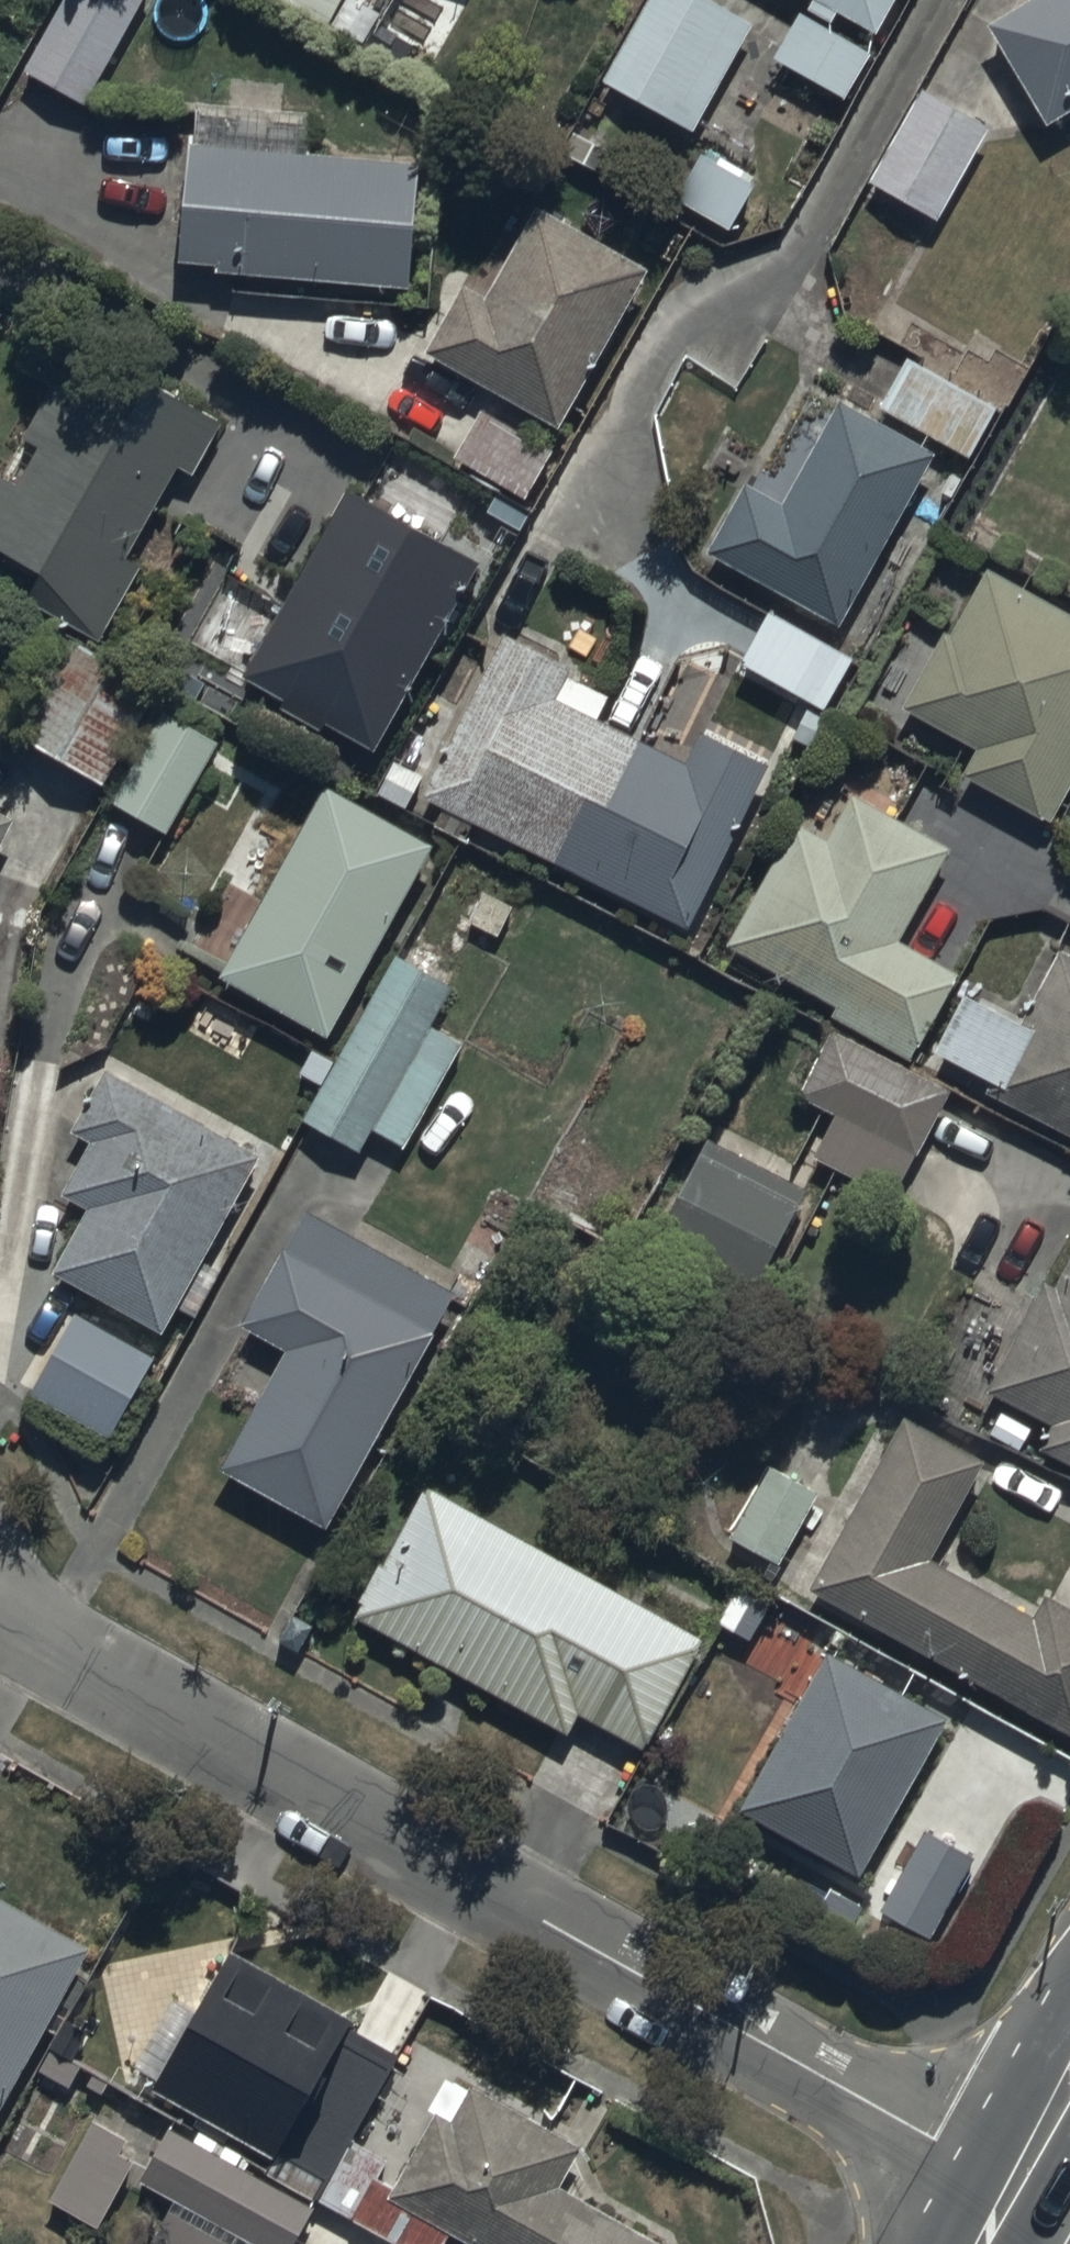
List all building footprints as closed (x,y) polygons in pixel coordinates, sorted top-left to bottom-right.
[(84,90),(134,0),(54,0),(22,56),(84,90)] [(341,0),(288,0),(328,22),(341,0)] [(724,0),(642,0),(600,69),(693,124),(756,20),(724,0)] [(811,0),(836,14),(841,4),(879,25),(893,0),(811,0)] [(994,11),(1049,114),(1069,102),(1069,0),(1013,0),(994,11)] [(874,44),(802,1),(772,50),(844,94),(874,44)] [(871,179),(936,216),(991,119),(926,82),(871,179)] [(182,260),(414,278),(424,153),(311,144),(314,104),(195,95),(182,260)] [(704,144),(676,190),(731,224),(759,178),(704,144)] [(653,256),(523,185),(473,278),(461,271),(423,341),(565,418),(653,256)] [(172,512),(226,407),(76,331),(23,433),(37,440),(18,476),(0,467),(0,468),(0,540),(37,559),(20,593),(108,638),(148,559),(130,549),(154,503),(172,512)] [(907,352),(879,404),(973,455),(1001,404),(907,352)] [(843,622),(936,446),(836,394),(781,497),(748,479),(709,552),(843,622)] [(557,444),(481,402),(453,453),(529,495),(557,444)] [(376,737),(476,548),(344,479),(243,667),(376,737)] [(990,561),(955,626),(945,621),(902,701),(977,741),(962,769),(1054,818),(1069,788),(1069,604),(990,561)] [(861,647),(772,602),(744,658),(833,702),(861,647)] [(576,660),(505,625),(424,792),(692,922),(773,755),(701,720),(686,749),(603,709),(611,691),(570,671),(576,660)] [(160,680),(65,627),(12,722),(108,775),(160,680)] [(170,828),(221,735),(164,703),(112,797),(170,828)] [(438,828),(326,773),(263,902),(222,882),(192,943),(224,959),(217,972),(338,1032),(438,828)] [(831,834),(794,815),(729,938),(840,997),(833,1008),(914,1052),(960,966),(900,934),(950,840),(855,789),(831,834)] [(18,810),(0,801),(0,846),(18,810)] [(1056,938),(1022,1011),(969,985),(930,1067),(1069,1134),(1069,945),(1056,938)] [(309,1042),(297,1067),(323,1080),(305,1115),(363,1145),(374,1124),(411,1142),(465,1036),(433,1020),(457,975),(398,945),(340,1058),(309,1042)] [(899,1188),(949,1081),(830,1026),(801,1087),(837,1104),(816,1150),(899,1188)] [(264,1149),(108,1059),(71,1123),(90,1133),(60,1185),(90,1202),(55,1263),(166,1327),(178,1306),(193,1315),(220,1269),(201,1258),(264,1149)] [(805,1176),(707,1129),(660,1227),(758,1274),(805,1176)] [(329,1518),(457,1283),(302,1200),(239,1316),(286,1341),(221,1460),(329,1518)] [(1059,1275),(1048,1269),(990,1385),(1057,1419),(1044,1445),(1069,1458),(1069,1253),(1059,1275)] [(110,1432),(156,1346),(79,1305),(33,1391),(110,1432)] [(808,1579),(1069,1725),(1069,1597),(1047,1584),(1034,1607),(937,1553),(988,1461),(901,1413),(808,1579)] [(783,1561),(819,1483),(763,1457),(727,1535),(783,1561)] [(706,1628),(430,1476),(355,1612),(570,1731),(583,1709),(643,1742),(706,1628)] [(863,1871),(950,1709),(826,1642),(739,1803),(863,1871)] [(978,1846),(920,1820),(879,1907),(937,1934),(978,1846)] [(88,1939),(0,1892),(0,2105),(88,1939)] [(353,2008),(232,1940),(152,2083),(273,2151),(353,2008)] [(451,2227),(481,2243),(675,2243),(678,2239),(564,2175),(586,2136),(476,2075),(471,2083),(453,2073),(395,2177),(389,2190),(451,2227)] [(130,2133),(93,2114),(50,2198),(103,2225),(138,2156),(122,2148),(130,2133)] [(172,2120),(142,2177),(266,2243),(292,2243),(317,2198),(172,2120)] [(395,2177),(381,2170),(390,2154),(356,2135),(320,2199),(401,2243),(441,2243),(451,2227),(389,2190),(395,2177)]
